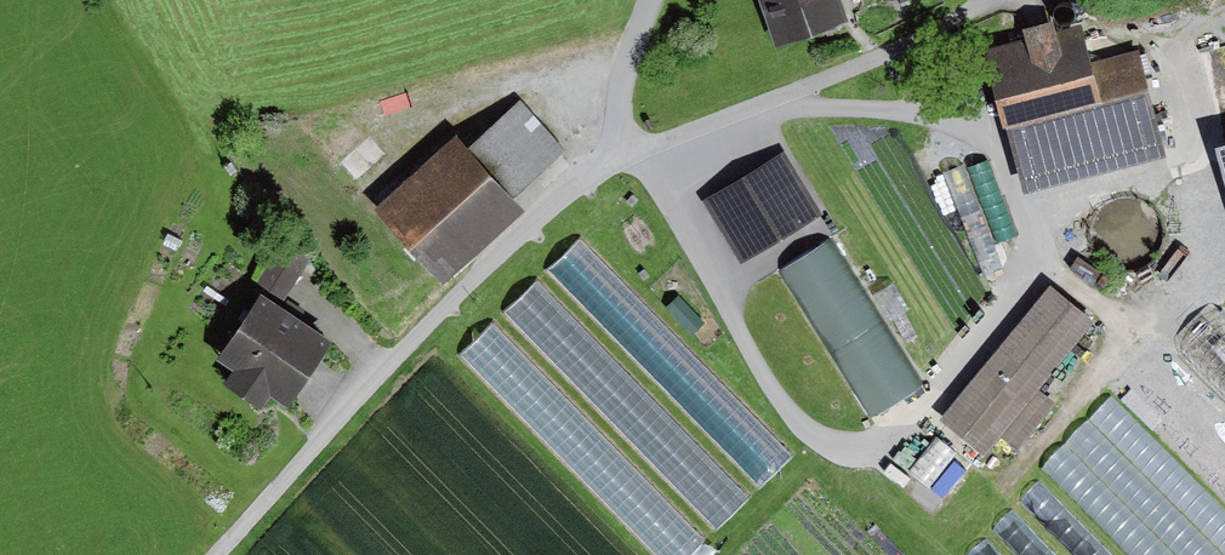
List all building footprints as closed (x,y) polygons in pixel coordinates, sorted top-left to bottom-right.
[(780,50),(848,26),(839,0),(762,0),(780,50)] [(1025,45),(985,55),(1019,194),(1167,159),(1140,48),(1092,59),(1085,29),(1054,36),(1051,26),(1022,33),(1025,45)] [(374,211),(444,286),(523,213),(512,201),(567,151),(520,101),(468,149),(456,136),(374,211)] [(784,153),(704,201),(742,264),(822,216),(784,153)] [(763,496),(801,460),(570,223),(532,260),(531,260),(492,298),(716,526),(755,488),(763,496)] [(285,240),(259,286),(288,302),(314,257),(285,240)] [(836,240),(781,273),(872,421),(926,388),(836,240)] [(1094,322),(1051,287),(940,423),(984,458),(1094,322)] [(334,345),(262,298),(219,363),(234,373),(224,387),(262,412),(272,398),(291,410),(334,345)] [(677,298),(665,310),(692,336),(704,323),(677,298)] [(705,537),(484,308),(452,338),(661,554),(686,554),(705,537)] [(1179,355),(1224,401),(1224,320),(1219,315),(1179,355)] [(1112,394),(1040,466),(1129,554),(1224,554),(1224,507),(1112,394)] [(910,468),(945,494),(970,460),(934,434),(910,468)]
